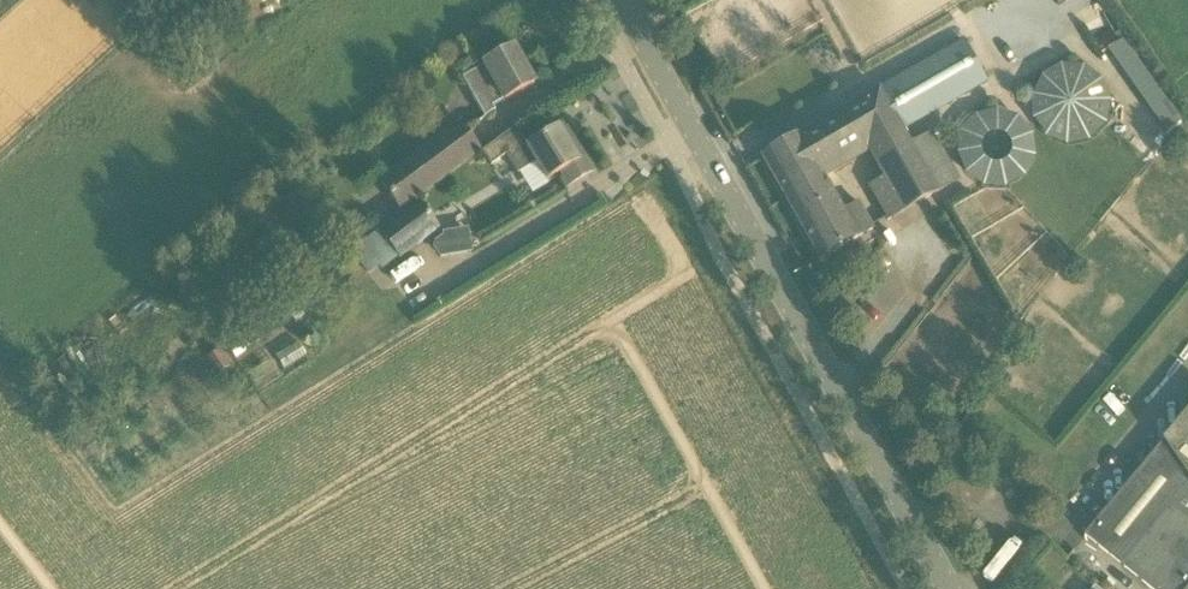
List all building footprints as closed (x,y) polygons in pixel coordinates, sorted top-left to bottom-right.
[(1171,129),(1186,118),(1127,39),(1112,50),(1171,129)] [(819,172),(867,144),(899,126),(903,132),(987,83),(964,42),(762,157),(786,199),(823,178),(819,172)] [(485,118),(495,111),(492,106),(533,82),(514,48),(462,78),(485,118)] [(1046,130),(1066,139),(1088,136),(1104,121),(1110,100),(1104,79),(1088,65),(1066,62),(1046,71),(1034,90),(1034,111),(1046,130)] [(971,180),(991,189),(1012,186),(1029,172),(1035,151),(1029,130),(1012,116),(991,112),(971,122),(959,140),(959,162),(971,180)] [(401,212),(482,152),(460,122),(378,182),(401,212)] [(910,145),(903,132),(899,126),(867,144),(885,177),(868,187),(887,221),(904,211),(960,179),(933,132),(910,145)] [(1164,127),(1137,145),(1145,156),(1172,139),(1164,127)] [(529,146),(516,128),(482,152),(491,166),(506,155),(518,174),(536,163),(546,180),(559,173),(567,187),(593,172),(574,140),(568,143),(559,128),(529,146)] [(842,212),(823,178),(786,199),(820,258),(874,228),(860,202),(842,212)] [(400,260),(440,230),(419,201),(379,231),(379,232),(399,258),(400,260)] [(469,228),(443,232),(443,236),(435,242),(433,248),(441,258),(473,253),(469,228)] [(110,344),(175,290),(161,274),(97,328),(110,344)] [(1085,538),(1150,588),(1187,588),(1187,411),(1085,538)]
